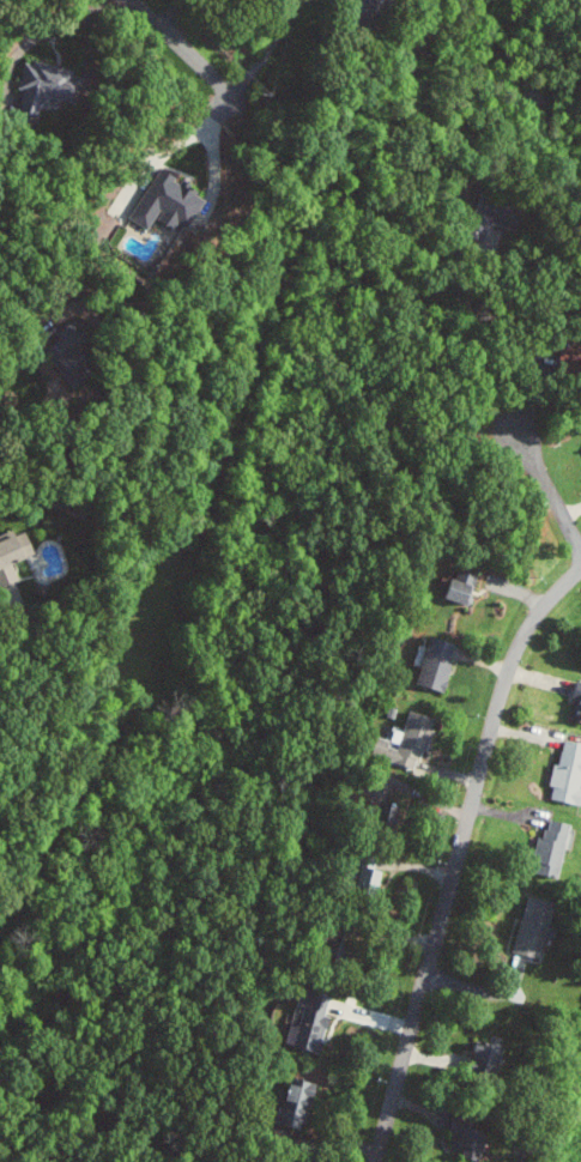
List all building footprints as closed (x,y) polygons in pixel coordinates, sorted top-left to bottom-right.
[(78,72),(34,59),(19,108),(41,115),(48,94),(77,103),(83,83),(75,80),(78,72)] [(135,220),(153,230),(159,218),(178,228),(181,222),(194,229),(209,200),(199,195),(201,191),(161,170),(135,220)] [(490,222),(519,234),(528,212),(480,192),(471,215),(490,223),(490,222)] [(17,565),(40,554),(29,531),(18,536),(15,529),(0,536),(0,540),(2,543),(0,544),(0,585),(3,590),(24,580),(17,565)] [(483,578),(462,569),(458,580),(452,578),(444,595),(472,606),(483,578)] [(448,692),(455,661),(445,659),(450,640),(432,636),(421,685),(448,692)] [(406,733),(395,730),(392,745),(388,744),(384,760),(422,769),(435,717),(411,711),(406,733)] [(565,740),(561,765),(556,764),(552,786),(555,787),(553,800),(580,805),(580,743),(565,740)] [(542,837),(538,866),(565,870),(573,823),(552,819),(549,838),(542,837)] [(387,869),(368,864),(363,887),(382,892),(387,869)] [(516,951),(544,958),(559,901),(531,893),(516,951)] [(287,1043),(321,1052),(331,1016),(328,1015),(333,994),(303,987),(298,1005),(305,1007),(301,1023),(293,1021),(287,1043)] [(510,1046),(484,1039),(478,1063),(504,1069),(510,1046)] [(297,1125),(299,1115),(312,1117),(318,1081),(296,1077),(288,1124),(297,1125)] [(481,1161),(496,1128),(458,1111),(449,1130),(453,1132),(447,1146),(481,1161)]
